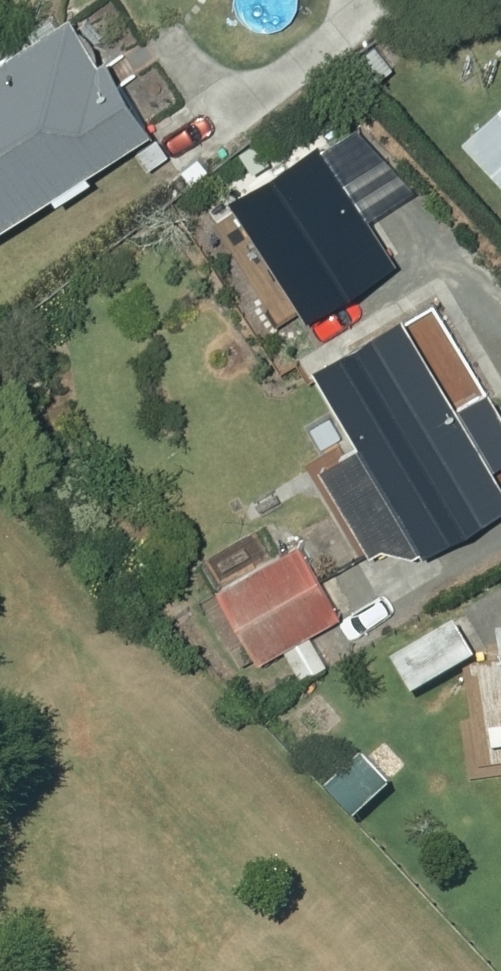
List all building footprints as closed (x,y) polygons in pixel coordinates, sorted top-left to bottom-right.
[(0,46),(0,211),(139,131),(95,56),(88,60),(59,11),(0,46)] [(455,138),(500,188),(500,96),(455,138)] [(500,504),(500,493),(396,314),(306,367),(416,554),(500,504)] [(293,543),(209,591),(251,664),(335,617),(293,543)] [(445,612),(383,649),(409,692),(471,656),(445,612)] [(358,754),(321,789),(349,819),(387,784),(358,754)]
